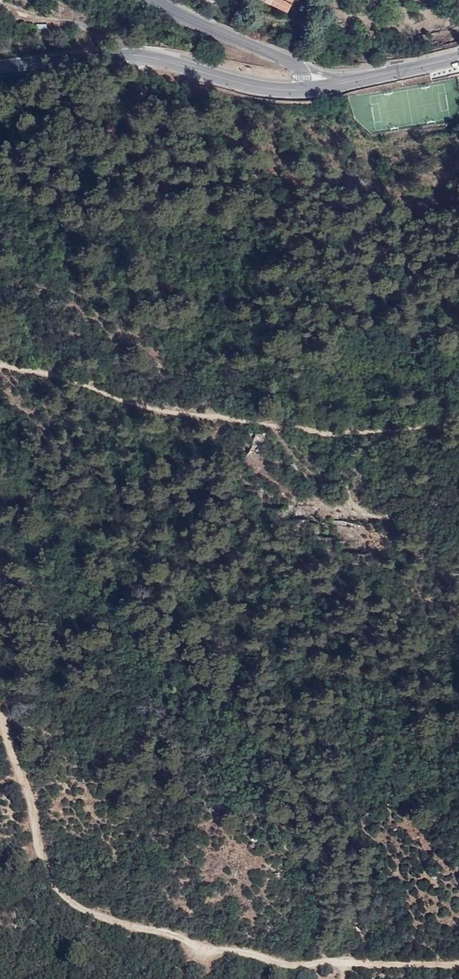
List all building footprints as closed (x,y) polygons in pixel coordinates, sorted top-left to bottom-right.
[(287,12),(293,0),(264,0),(287,12)] [(304,507),(283,508),(284,512),(287,512),(289,520),(304,518),(304,507)]
